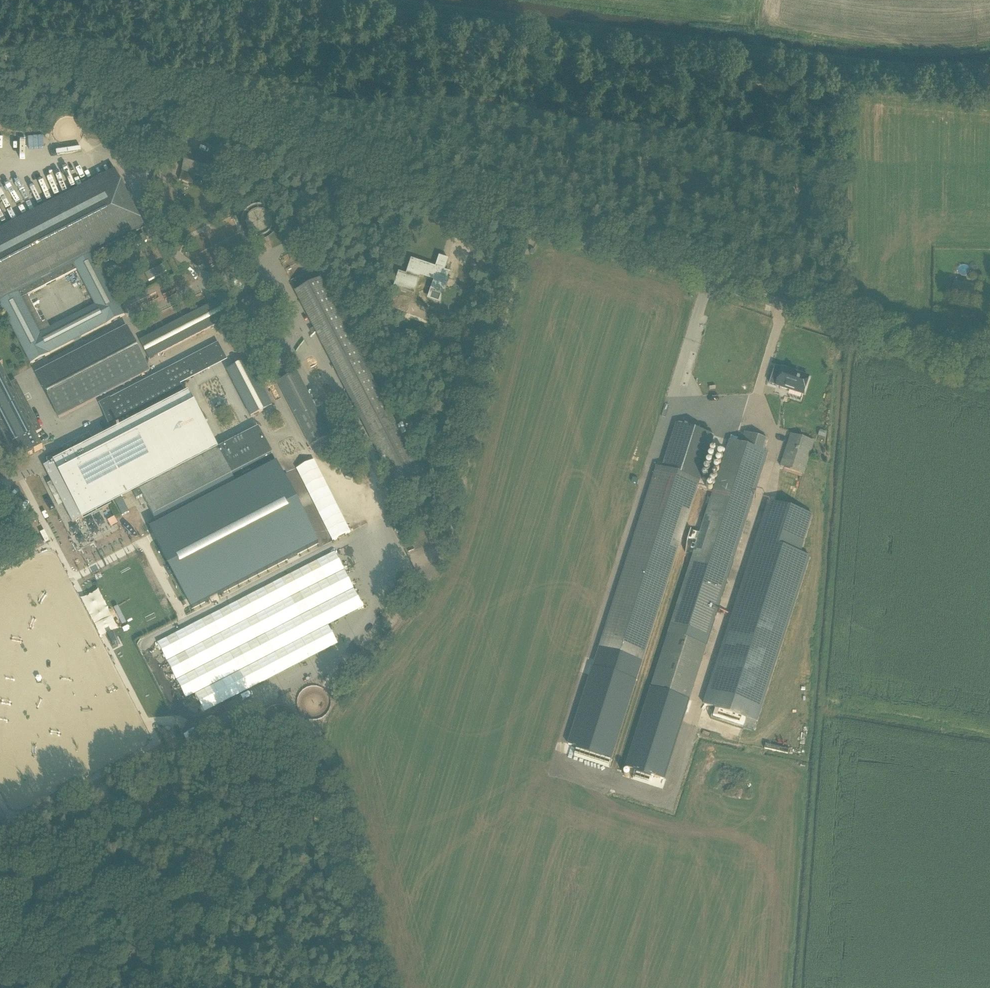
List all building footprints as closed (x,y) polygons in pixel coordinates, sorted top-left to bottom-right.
[(190,150),(182,172),(211,181),(216,166),(196,159),(198,153),(190,150)] [(30,364),(50,354),(49,354),(81,338),(105,325),(105,326),(125,316),(93,254),(144,228),(115,171),(0,230),(0,307),(30,364)] [(143,235),(126,244),(129,250),(147,241),(143,235)] [(119,247),(101,257),(105,264),(123,254),(119,247)] [(411,260),(403,284),(413,287),(414,288),(416,281),(422,283),(424,276),(434,279),(435,274),(443,276),(445,270),(448,260),(439,257),(436,268),(411,260)] [(163,265),(145,275),(149,282),(167,272),(163,265)] [(134,272),(116,282),(120,288),(138,279),(134,272)] [(295,293),(396,489),(422,475),(321,280),(295,293)] [(256,289),(260,296),(267,292),(264,285),(256,289)] [(400,297),(396,310),(424,320),(429,308),(400,297)] [(140,342),(149,360),(228,319),(219,301),(140,342)] [(36,375),(35,375),(58,418),(149,370),(127,327),(36,375)] [(139,491),(157,526),(277,464),(258,428),(218,449),(189,393),(185,395),(181,386),(228,361),(218,344),(110,400),(110,399),(99,404),(111,433),(83,448),(76,451),(44,468),(72,523),(82,518),(83,520),(116,503),(122,500),(139,491)] [(227,371),(251,418),(272,407),(248,360),(227,371)] [(16,462),(42,449),(35,435),(41,431),(16,382),(10,385),(0,366),(0,431),(16,462)] [(803,395),(808,379),(809,378),(775,367),(770,385),(803,395)] [(278,383),(311,447),(330,436),(297,373),(278,383)] [(676,424),(662,469),(700,482),(714,436),(676,424)] [(696,550),(625,769),(636,772),(633,780),(650,786),(652,777),(664,781),(720,606),(721,602),(740,542),(768,453),(764,452),(768,440),(745,433),(741,444),(729,441),(700,534),(691,532),(689,539),(694,540),(691,549),(696,550)] [(780,467),(803,475),(814,443),(791,435),(780,467)] [(80,442),(74,446),(76,451),(83,448),(80,442)] [(157,526),(150,530),(192,610),(319,544),(278,464),(277,464),(157,526)] [(656,468),(568,746),(577,749),(574,757),(609,769),(700,482),(662,469),(656,468)] [(129,513),(122,500),(116,503),(122,517),(129,513)] [(746,719),(757,722),(810,558),(800,554),(812,516),(769,502),(704,705),(715,709),(713,718),(744,727),(746,719)]
